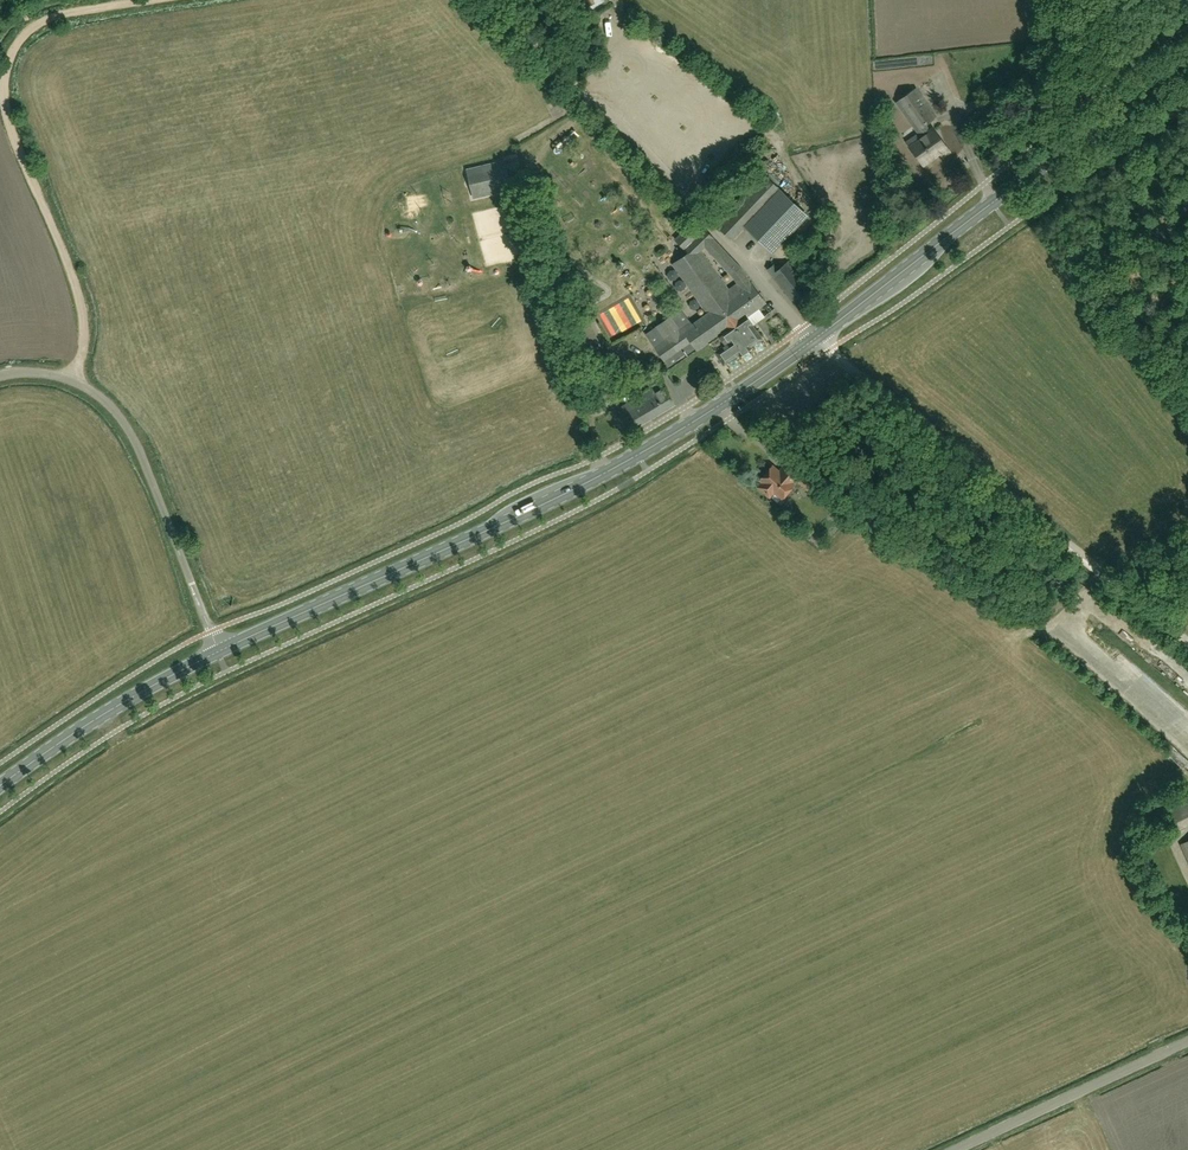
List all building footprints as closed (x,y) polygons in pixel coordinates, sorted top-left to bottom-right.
[(950,151),(947,147),(933,129),(930,131),(923,123),(935,115),(916,89),(897,102),(917,130),(905,138),(923,164),(938,153),(941,158),(950,151)] [(718,90),(709,100),(716,105),(724,96),(718,90)] [(716,106),(721,111),(730,104),(725,98),(716,106)] [(734,105),(722,112),(726,119),(738,112),(734,105)] [(970,125),(980,122),(977,113),(967,116),(970,125)] [(745,138),(760,125),(756,120),(740,133),(745,138)] [(667,145),(682,130),(678,125),(662,140),(667,145)] [(511,188),(505,160),(466,169),(473,197),(511,188)] [(719,226),(732,238),(744,225),(773,252),(807,216),(779,189),(766,177),(719,226)] [(684,359),(668,370),(675,381),(716,353),(724,364),(739,353),(740,355),(751,347),(750,346),(762,338),(752,325),(753,324),(746,315),(766,301),(751,282),(740,290),(732,295),(700,251),(705,247),(717,259),(725,251),(704,229),(699,234),(691,225),(675,239),(685,249),(686,248),(690,252),(673,263),(709,313),(687,328),(684,325),(667,337),(677,351),(678,350),(684,359)] [(805,315),(821,303),(787,261),(777,269),(773,264),(767,269),(805,315)] [(619,299),(631,322),(643,316),(630,293),(619,299)] [(616,301),(604,307),(616,330),(628,324),(616,301)] [(575,356),(601,345),(591,322),(565,333),(575,356)] [(638,397),(650,418),(674,404),(662,383),(638,397)] [(629,431),(650,418),(638,397),(617,410),(629,431)] [(760,479),(763,482),(762,483),(762,484),(761,485),(761,487),(761,488),(762,489),(762,490),(763,491),(764,492),(765,493),(766,493),(767,493),(768,493),(769,493),(770,493),(771,493),(772,492),(773,491),(781,499),(794,485),(792,483),(799,475),(787,464),(779,472),(773,466),(760,479)] [(796,482),(809,493),(815,485),(802,475),(796,482)] [(887,515),(908,509),(904,495),(883,501),(887,515)] [(1119,623),(1115,628),(1127,636),(1130,632),(1119,623)] [(1176,678),(1183,686),(1187,681),(1187,667),(1176,678)] [(1187,724),(1187,710),(1165,693),(1158,702),(1187,724)] [(1187,823),(1187,800),(1166,810),(1175,830),(1187,823)]
